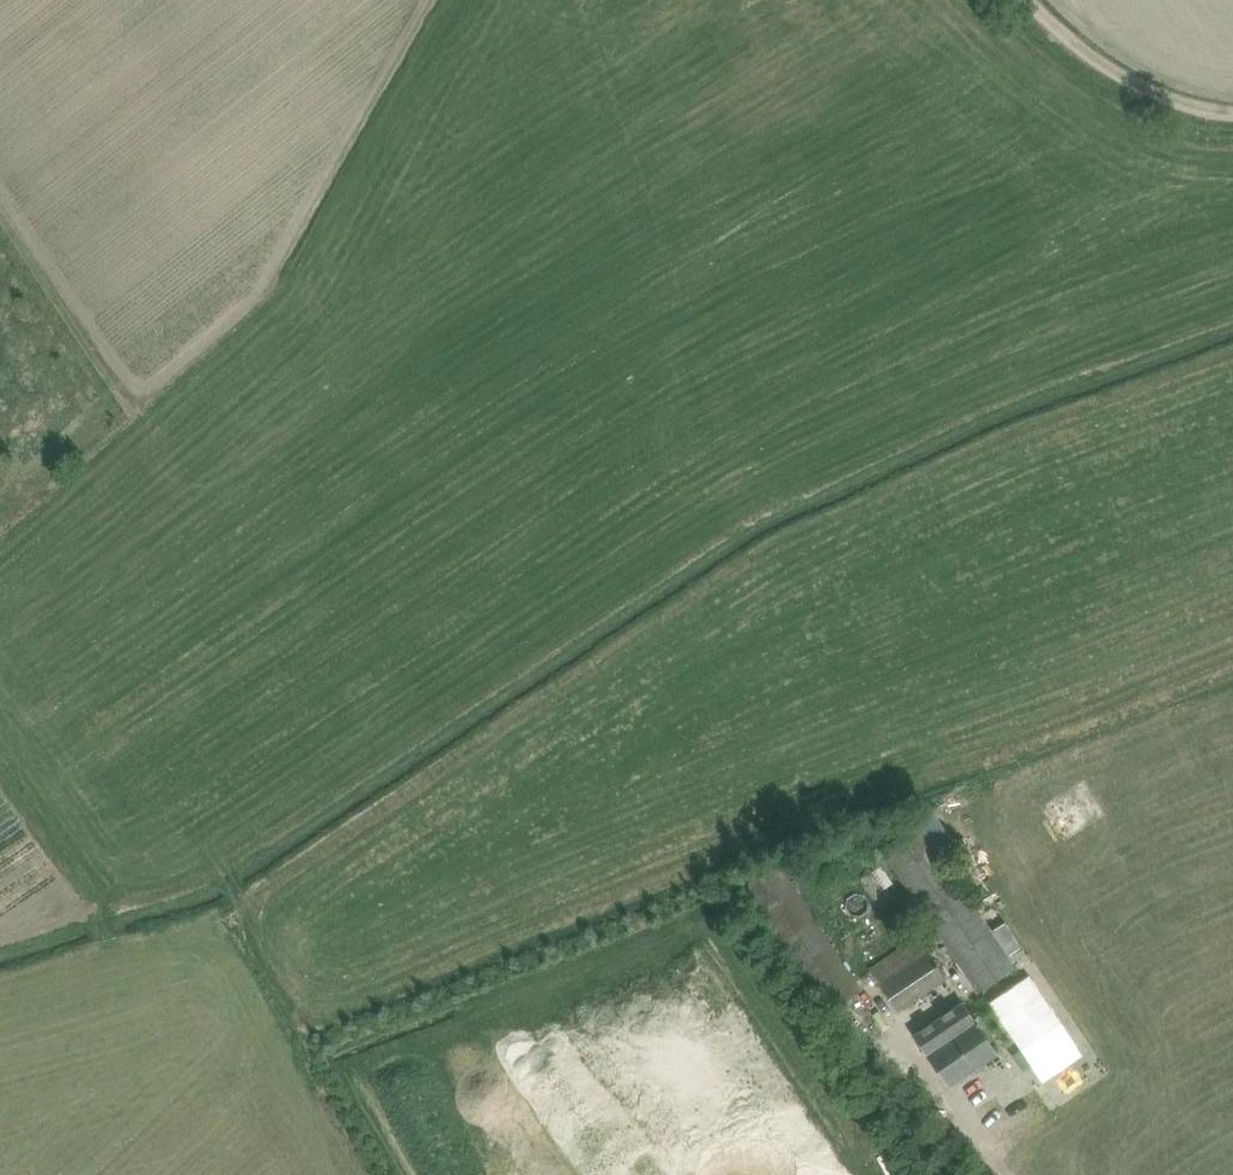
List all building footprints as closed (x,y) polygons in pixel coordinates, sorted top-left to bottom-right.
[(1087,822),(1076,802),(1052,817),(1063,836),(1087,822)] [(978,992),(1014,968),(920,828),(884,853),(978,992)] [(898,1011),(946,979),(928,953),(936,948),(925,931),(869,969),(898,1011)] [(962,1003),(913,1035),(948,1087),(997,1054),(962,1003)]
